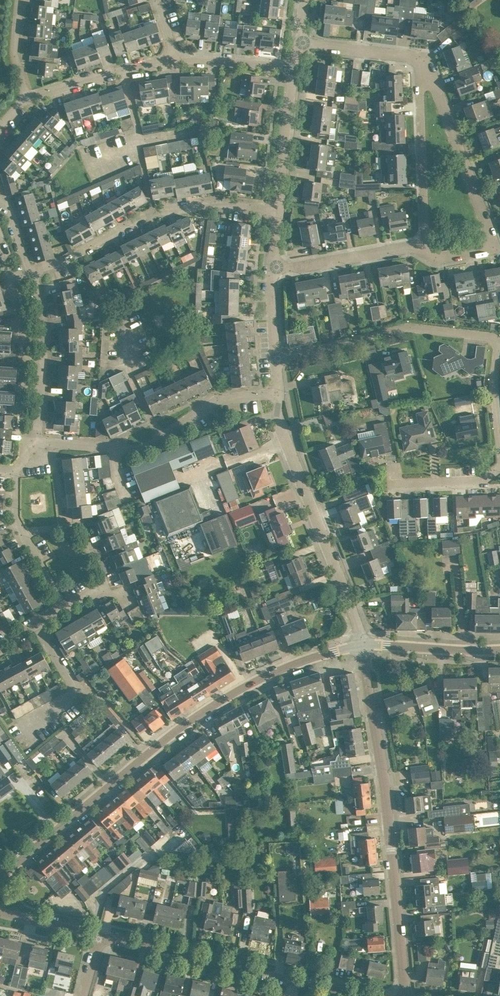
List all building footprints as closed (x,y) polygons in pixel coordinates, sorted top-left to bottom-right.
[(367,5),(366,18),(373,19),(371,32),(384,33),(387,8),(375,7),(375,0),(368,0),(367,5)] [(469,11),(482,1),(482,0),(465,0),(462,2),(469,11)] [(138,6),(140,11),(141,14),(152,10),(150,3),(138,6)] [(366,18),(367,5),(360,4),(359,18),(366,18)] [(36,19),(35,24),(52,26),(54,7),(41,6),(33,5),(31,18),(36,19)] [(128,15),(140,11),(138,6),(126,10),(128,15)] [(261,6),(260,17),(277,19),(278,8),(261,6)] [(345,8),(337,7),(327,6),(325,22),(352,25),(354,11),(345,10),(345,8)] [(387,6),(387,8),(384,33),(397,35),(398,20),(399,20),(400,11),(394,10),(395,7),(387,6)] [(121,9),(114,11),(116,16),(117,15),(119,23),(125,21),(121,9)] [(105,19),(116,16),(114,11),(109,12),(107,13),(105,13),(103,14),(105,19)] [(199,39),(199,32),(201,19),(200,19),(201,13),(194,12),(193,21),(187,20),(186,34),(191,35),(191,38),(199,39)] [(411,36),(423,38),(426,19),(426,14),(414,12),(411,36)] [(201,19),(199,32),(205,32),(204,36),(210,37),(209,40),(217,41),(218,36),(219,24),(220,15),(213,14),(212,23),(206,22),(206,20),(201,19)] [(426,19),(423,38),(436,39),(438,25),(441,25),(442,16),(433,15),(433,20),(426,19)] [(445,28),(450,35),(460,27),(455,20),(445,28)] [(151,44),(162,41),(156,23),(145,27),(151,44)] [(35,24),(31,24),(30,37),(35,37),(35,43),(37,43),(50,44),(51,39),(52,26),(35,24)] [(219,24),(218,36),(223,37),(222,43),(228,43),(227,46),(235,47),(236,40),(237,30),(224,28),(225,24),(219,24)] [(237,30),(236,40),(242,41),(241,45),(246,45),(246,49),(254,50),(255,42),(256,32),(257,26),(244,25),(244,26),(238,25),(238,28),(237,28),(237,30)] [(256,32),(255,42),(260,43),(260,47),(265,48),(265,51),(273,52),(275,28),(270,28),(269,34),(262,33),(262,31),(257,30),(257,26),(256,32)] [(145,27),(134,31),(139,48),(151,44),(145,27)] [(460,27),(450,35),(454,40),(465,32),(460,27)] [(128,52),(122,35),(121,31),(109,35),(115,52),(119,51),(120,55),(128,52)] [(122,35),(128,52),(139,48),(134,31),(122,35)] [(100,57),(111,53),(106,36),(94,40),(95,44),(100,57)] [(468,48),(465,41),(457,44),(458,47),(444,52),(450,68),(456,66),(458,72),(472,67),(472,65),(470,64),(469,62),(467,62),(466,62),(463,54),(467,53),(465,49),(468,48)] [(42,57),(41,62),(54,63),(54,58),(51,58),(52,44),(50,44),(37,43),(33,43),(32,56),(42,57)] [(84,47),(90,65),(101,61),(100,57),(95,44),(84,47)] [(72,51),(73,53),(77,65),(78,68),(90,65),(84,47),(72,51)] [(71,67),(77,65),(73,53),(67,55),(71,67)] [(58,58),(54,58),(54,63),(41,62),(39,62),(38,75),(52,77),(53,69),(60,70),(61,57),(58,58)] [(483,70),(493,66),(488,61),(481,63),(483,70)] [(320,66),(318,80),(335,82),(337,68),(320,66)] [(476,67),(463,72),(460,73),(462,79),(455,82),(460,95),(477,89),(474,82),(481,80),(476,67)] [(352,70),(351,84),(358,84),(359,71),(352,70)] [(369,85),(370,78),(370,72),(363,71),(361,84),(369,85)] [(383,81),(383,88),(402,88),(402,75),(387,75),(387,73),(380,73),(380,81),(383,81)] [(166,79),(152,81),(155,98),(168,96),(169,102),(175,101),(175,94),(173,75),(166,76),(166,79)] [(187,75),(173,75),(175,94),(189,95),(189,102),(195,102),(194,77),(187,78),(187,75)] [(202,77),(194,77),(195,102),(201,102),(201,94),(209,94),(209,89),(215,89),(215,75),(202,75),(202,77)] [(246,95),(253,96),(263,97),(264,89),(262,88),(263,84),(259,84),(260,77),(243,75),(242,87),(247,88),(246,95)] [(333,96),(335,82),(318,80),(316,94),(333,96)] [(143,100),(145,107),(156,105),(155,98),(152,81),(139,83),(139,81),(132,82),(136,101),(143,100)] [(111,93),(117,110),(128,107),(122,86),(114,88),(115,92),(111,93)] [(346,96),(345,103),(359,105),(359,98),(361,87),(355,86),(353,97),(346,96)] [(375,102),(375,110),(391,109),(391,101),(403,101),(402,88),(383,88),(384,96),(381,96),(381,102),(375,102)] [(99,93),(105,114),(117,110),(111,93),(107,95),(106,91),(99,93)] [(87,97),(94,120),(106,117),(105,114),(99,93),(87,97)] [(76,101),(82,119),(86,117),(87,119),(91,121),(94,120),(87,97),(76,101)] [(260,121),(262,111),(250,110),(251,102),(236,100),(234,116),(242,117),(241,124),(257,126),(257,121),(260,121)] [(480,103),(474,105),(465,108),(470,123),(494,115),(488,100),(480,103)] [(55,107),(66,123),(70,129),(83,124),(82,119),(76,101),(64,104),(65,106),(57,108),(55,107)] [(358,111),(359,105),(345,103),(344,109),(358,111)] [(315,105),(313,118),(337,121),(338,114),(331,114),(332,108),(315,105)] [(37,118),(52,132),(55,135),(59,131),(66,123),(55,107),(50,113),(47,111),(42,116),(40,114),(37,118)] [(379,124),(379,130),(404,129),(403,115),(391,115),(391,109),(375,110),(376,117),(387,116),(387,123),(379,124)] [(28,126),(40,137),(45,141),(52,132),(37,118),(34,115),(30,119),(32,121),(28,126)] [(120,121),(123,132),(134,128),(131,117),(120,121)] [(337,121),(313,118),(312,131),(336,134),(337,121)] [(212,127),(219,128),(220,121),(212,120),(212,127)] [(151,133),(160,132),(160,126),(159,123),(149,125),(151,133)] [(189,127),(191,138),(202,136),(203,136),(201,126),(199,126),(195,125),(190,126),(189,127)] [(18,133),(32,146),(40,137),(28,126),(23,131),(21,130),(18,133)] [(499,144),(499,127),(493,129),(479,134),(485,150),(499,144)] [(382,143),(382,150),(398,149),(398,143),(404,143),(404,129),(379,130),(379,136),(380,136),(381,143),(382,143)] [(98,131),(100,139),(112,135),(110,131),(104,133),(103,130),(98,131)] [(94,136),(87,138),(89,143),(100,139),(98,131),(93,133),(94,136)] [(252,135),(232,132),(230,147),(239,148),(238,156),(256,158),(258,143),(252,142),(252,135)] [(12,144),(24,155),(32,146),(18,133),(14,137),(16,139),(12,144)] [(190,138),(192,146),(204,143),(202,136),(191,138),(190,138)] [(76,142),(77,146),(77,147),(89,143),(87,138),(76,142)] [(179,141),(181,150),(192,148),(192,146),(190,138),(179,141)] [(66,159),(73,151),(70,147),(61,140),(57,144),(63,150),(59,154),(66,159)] [(167,143),(169,153),(175,151),(175,153),(181,152),(181,150),(179,141),(167,143)] [(357,144),(357,143),(345,141),(344,148),(357,149),(357,144)] [(155,145),(157,155),(169,153),(167,143),(155,145)] [(312,143),(310,156),(336,159),(337,152),(334,151),(335,145),(312,143)] [(5,154),(21,168),(28,159),(24,155),(12,144),(7,150),(5,148),(2,152),(5,154)] [(145,157),(157,155),(155,145),(143,147),(145,157)] [(381,156),(381,170),(405,169),(405,155),(398,155),(398,149),(382,150),(377,150),(377,156),(381,156)] [(0,160),(0,166),(4,170),(1,173),(4,184),(15,181),(14,177),(12,176),(16,170),(20,174),(23,170),(21,168),(5,154),(0,160)] [(53,165),(57,168),(66,159),(59,154),(58,154),(50,162),(53,165)] [(335,166),(336,159),(310,156),(310,161),(308,161),(307,169),(332,171),(333,166),(335,166)] [(499,159),(489,163),(495,179),(499,177),(499,159)] [(140,164),(123,171),(124,175),(141,168),(140,164)] [(52,174),(57,168),(53,165),(48,170),(52,174)] [(246,169),(226,167),(224,179),(231,180),(230,190),(252,193),(254,177),(246,176),(246,169)] [(196,170),(201,193),(213,191),(210,173),(205,174),(204,170),(202,169),(196,170)] [(406,183),(405,169),(381,170),(377,170),(377,176),(379,176),(379,183),(381,183),(385,183),(385,184),(406,183)] [(185,171),(189,196),(201,193),(196,170),(185,172),(185,171)] [(123,171),(112,176),(113,180),(124,175),(123,171)] [(173,176),(177,194),(177,198),(189,196),(185,171),(173,174),(173,176)] [(165,196),(161,178),(160,172),(155,173),(154,175),(155,179),(149,180),(153,199),(165,196)] [(356,174),(341,172),(340,179),(355,181),(356,174)] [(112,176),(101,181),(102,185),(113,180),(112,176)] [(161,178),(165,196),(177,194),(173,176),(161,178)] [(355,181),(340,179),(339,187),(355,189),(355,186),(355,181)] [(4,184),(5,190),(16,187),(15,181),(4,184)] [(101,181),(90,186),(91,190),(102,185),(101,181)] [(327,184),(316,183),(306,182),(304,199),(320,201),(321,192),(326,192),(327,184)] [(90,186),(79,191),(80,195),(91,190),(90,186)] [(139,186),(128,193),(136,207),(147,201),(139,186)] [(18,193),(16,187),(5,190),(7,196),(18,193)] [(374,190),(355,191),(355,196),(368,196),(370,203),(376,202),(374,190)] [(69,195),(71,205),(80,201),(78,195),(80,195),(79,191),(69,195)] [(16,198),(19,207),(35,203),(32,193),(16,198)] [(118,199),(126,213),(132,209),(133,210),(137,208),(128,193),(118,199)] [(70,206),(71,205),(69,195),(57,201),(59,204),(67,200),(70,206)] [(118,199),(107,205),(115,219),(126,213),(118,199)] [(342,218),(350,217),(349,215),(347,201),(338,203),(340,216),(342,215),(342,218)] [(19,207),(21,217),(38,212),(35,203),(19,207)] [(380,206),(383,222),(389,221),(391,230),(408,227),(405,212),(395,214),(393,204),(380,206)] [(96,211),(104,225),(111,221),(112,222),(116,220),(115,219),(107,205),(96,211)] [(306,216),(320,213),(318,206),(304,205),(306,216)] [(51,218),(54,217),(58,215),(55,207),(52,208),(48,209),(51,218)] [(365,218),(351,221),(352,231),(359,230),(360,236),(375,233),(371,210),(364,211),(365,218)] [(94,231),(104,225),(96,211),(86,217),(87,220),(87,219),(94,231)] [(24,226),(27,225),(41,221),(40,221),(38,212),(21,217),(24,226)] [(77,225),(85,239),(95,233),(94,231),(87,219),(87,220),(86,217),(84,214),(74,219),(77,225)] [(177,223),(184,238),(196,232),(189,217),(182,220),(181,219),(177,221),(178,223),(177,223)] [(27,225),(30,234),(46,230),(43,220),(40,221),(41,221),(27,225)] [(315,220),(312,221),(307,222),(308,227),(301,228),(304,246),(319,243),(315,220)] [(345,238),(346,238),(343,223),(335,225),(334,220),(327,221),(328,226),(331,241),(339,239),(339,241),(345,240),(345,238)] [(164,226),(171,241),(172,240),(174,243),(184,238),(177,223),(167,228),(166,225),(164,226)] [(233,235),(249,237),(250,237),(251,232),(249,232),(250,225),(234,223),(233,235)] [(74,246),(85,239),(77,225),(66,232),(74,246)] [(153,231),(160,246),(171,241),(164,226),(153,231)] [(30,234),(32,244),(49,239),(46,230),(30,234)] [(141,237),(148,252),(160,246),(153,231),(141,237)] [(231,247),(247,249),(249,250),(249,244),(248,244),(249,237),(233,235),(231,247)] [(129,242),(137,258),(148,252),(141,237),(129,242)] [(32,244),(35,253),(51,248),(49,239),(32,244)] [(122,249),(128,262),(137,258),(129,242),(121,247),(122,249)] [(191,252),(196,262),(200,259),(201,247),(201,246),(195,249),(196,251),(192,252),(191,252)] [(231,247),(230,259),(246,262),(246,261),(247,249),(231,247)] [(54,258),(51,248),(35,253),(38,262),(54,258)] [(107,255),(115,272),(125,267),(124,264),(128,262),(122,249),(111,255),(110,254),(107,255)] [(96,262),(103,277),(115,272),(107,255),(105,256),(106,257),(96,262)] [(184,267),(196,262),(194,258),(182,263),(184,267)] [(228,272),(234,272),(244,274),(245,266),(247,266),(247,261),(246,261),(246,262),(230,259),(228,272)] [(102,278),(103,277),(96,262),(95,261),(90,263),(91,264),(84,268),(91,283),(92,283),(94,287),(104,282),(102,278)] [(173,268),(171,269),(173,273),(184,267),(182,263),(176,266),(174,262),(170,263),(173,268)] [(392,266),(396,287),(403,286),(404,289),(411,288),(407,264),(392,266)] [(389,288),(396,287),(392,266),(378,269),(381,286),(388,284),(389,288)] [(485,270),(489,293),(499,291),(499,267),(485,270)] [(171,269),(159,275),(161,278),(173,273),(171,269)] [(211,278),(211,290),(238,291),(239,279),(234,279),(234,272),(228,272),(214,270),(211,270),(211,278)] [(351,274),(356,299),(363,297),(363,295),(370,293),(368,286),(367,286),(364,271),(351,274)] [(479,321),(488,319),(484,301),(477,302),(476,296),(474,287),(475,287),(472,272),(455,275),(456,283),(454,284),(453,286),(453,288),(455,289),(457,290),(459,297),(468,295),(469,298),(471,298),(473,307),(476,307),(479,321)] [(348,300),(356,299),(351,274),(338,276),(341,290),(339,290),(341,299),(348,298),(348,300)] [(418,286),(419,295),(439,292),(440,298),(449,297),(446,282),(440,284),(438,274),(424,277),(425,282),(425,283),(425,285),(418,286)] [(159,275),(147,280),(149,284),(161,278),(159,275)] [(310,281),(312,297),(320,295),(321,298),(327,297),(323,279),(310,281)] [(314,305),(312,297),(310,281),(296,284),(299,302),(305,301),(306,306),(314,305)] [(122,287),(126,295),(136,290),(132,282),(122,287)] [(54,293),(57,305),(74,301),(73,295),(76,295),(76,292),(74,283),(60,285),(62,292),(54,293)] [(114,301),(126,295),(122,287),(121,288),(123,292),(112,297),(114,301)] [(220,291),(220,303),(238,303),(238,291),(220,291)] [(420,298),(413,299),(415,312),(422,311),(420,298)] [(490,299),(484,301),(488,319),(496,318),(494,306),(493,299),(490,299)] [(67,315),(68,321),(82,319),(79,306),(76,307),(74,301),(57,305),(59,316),(67,315)] [(238,303),(220,303),(219,314),(214,314),(213,324),(226,322),(230,322),(229,315),(238,315),(238,310),(242,310),(242,304),(238,304),(238,303)] [(448,319),(455,318),(453,310),(452,303),(443,304),(445,317),(446,317),(446,319),(448,318),(448,319)] [(378,306),(381,319),(388,317),(385,304),(378,306)] [(373,321),(381,319),(378,306),(370,307),(373,321)] [(455,309),(453,310),(455,318),(460,318),(460,316),(461,316),(465,313),(464,308),(459,306),(455,309)] [(332,331),(340,329),(337,315),(337,314),(330,315),(332,331)] [(337,315),(340,329),(348,327),(345,314),(337,315)] [(68,328),(60,329),(60,330),(59,330),(58,330),(58,334),(59,335),(60,335),(61,340),(79,339),(79,333),(82,333),(82,319),(68,321),(68,328)] [(244,321),(230,322),(226,322),(232,378),(233,388),(251,386),(250,379),(255,378),(254,370),(249,371),(248,357),(252,357),(251,349),(247,349),(246,336),(250,335),(249,327),(245,327),(244,321)] [(11,342),(12,331),(3,331),(4,325),(0,325),(0,341),(11,342)] [(195,342),(216,387),(220,384),(200,341),(200,325),(195,325),(195,342)] [(297,341),(289,343),(290,348),(317,341),(314,329),(295,334),(297,341)] [(69,352),(68,359),(82,358),(82,345),(79,345),(79,339),(61,340),(61,352),(69,352)] [(11,342),(0,341),(0,358),(1,358),(2,353),(10,353),(11,342)] [(454,367),(458,370),(462,368),(469,374),(474,372),(475,367),(483,363),(485,346),(477,345),(475,357),(471,359),(463,358),(444,343),(440,345),(439,351),(443,353),(438,355),(438,357),(434,358),(433,367),(438,371),(443,369),(445,370),(454,367)] [(135,375),(137,379),(196,352),(194,347),(135,375)] [(404,351),(403,349),(391,352),(391,354),(389,355),(389,356),(382,358),(386,375),(393,373),(395,380),(404,378),(403,375),(411,373),(410,370),(411,370),(409,362),(411,362),(409,355),(408,356),(406,350),(404,351)] [(60,364),(60,376),(78,377),(78,371),(81,371),(82,358),(68,359),(68,365),(60,364)] [(8,386),(8,381),(16,382),(17,376),(19,376),(19,369),(17,369),(17,367),(0,366),(0,385),(8,386)] [(200,396),(208,393),(206,389),(212,386),(205,370),(145,397),(153,414),(159,411),(161,415),(168,411),(167,407),(179,401),(181,405),(188,402),(186,398),(199,392),(200,396)] [(124,371),(109,377),(113,386),(128,379),(124,371)] [(353,391),(353,390),(351,380),(341,382),(339,373),(325,376),(327,376),(329,384),(312,387),(316,404),(338,400),(337,390),(341,390),(341,393),(353,391)] [(381,373),(371,376),(378,401),(388,399),(381,373)] [(66,389),(66,395),(80,395),(80,383),(77,383),(78,377),(60,376),(59,388),(66,389)] [(99,382),(99,392),(106,393),(106,387),(110,385),(107,379),(99,382)] [(8,386),(0,385),(0,404),(14,405),(15,392),(7,391),(8,386)] [(130,423),(142,418),(135,404),(139,403),(134,393),(131,395),(132,397),(128,399),(127,397),(120,400),(121,402),(130,423)] [(58,400),(57,412),(75,413),(76,407),(79,408),(80,395),(66,395),(66,401),(58,400)] [(110,407),(114,415),(121,431),(132,426),(121,402),(110,407)] [(389,406),(379,407),(380,412),(385,415),(390,414),(389,406)] [(75,419),(75,413),(57,412),(56,424),(64,424),(63,431),(77,432),(78,419),(75,419)] [(327,425),(340,419),(338,413),(322,415),(327,425)] [(401,429),(403,440),(405,450),(417,448),(416,442),(422,441),(422,443),(435,440),(431,422),(430,423),(428,413),(416,415),(418,425),(401,429)] [(461,424),(454,425),(457,439),(479,435),(474,413),(459,416),(461,424)] [(13,428),(14,415),(0,414),(0,427),(13,428)] [(110,437),(121,431),(114,415),(103,420),(103,421),(97,424),(96,437),(108,431),(110,437)] [(375,430),(358,433),(359,441),(361,446),(358,447),(362,454),(363,457),(362,457),(363,458),(372,456),(372,457),(379,456),(379,454),(392,451),(390,441),(386,422),(374,424),(375,430)] [(226,434),(229,443),(231,448),(237,446),(240,454),(257,447),(249,425),(226,434)] [(131,465),(145,503),(153,500),(180,488),(173,470),(215,454),(207,435),(131,465)] [(11,453),(12,440),(0,440),(0,453),(11,453)] [(318,450),(323,461),(353,449),(350,443),(335,449),(333,444),(318,450)] [(353,449),(323,461),(327,472),(343,466),(341,461),(347,459),(352,472),(361,469),(353,449)] [(100,455),(102,467),(110,466),(109,454),(100,455)] [(63,459),(65,471),(83,469),(81,457),(63,459)] [(111,476),(110,466),(102,467),(103,478),(111,477),(111,476)] [(249,475),(243,477),(246,484),(249,492),(251,491),(254,498),(265,494),(262,487),(268,484),(269,487),(275,485),(270,473),(268,474),(265,466),(263,467),(256,469),(248,473),(249,475)] [(65,471),(66,483),(84,481),(83,469),(65,471)] [(216,474),(228,502),(239,498),(228,469),(216,474)] [(112,480),(111,477),(103,478),(104,484),(106,484),(107,489),(110,489),(115,487),(112,480)] [(66,483),(67,495),(85,493),(92,492),(90,480),(84,481),(66,483)] [(200,524),(212,519),(209,510),(202,512),(191,484),(180,488),(153,500),(167,537),(197,525),(200,524)] [(369,492),(365,484),(342,493),(346,502),(369,492)] [(103,493),(105,501),(119,496),(116,489),(103,493)] [(67,495),(69,507),(91,504),(87,505),(85,493),(67,495)] [(372,493),(351,500),(353,506),(341,510),(347,526),(360,521),(357,513),(372,507),(372,506),(377,505),(372,493)] [(468,497),(469,518),(476,518),(476,514),(481,514),(480,495),(472,496),(472,497),(468,497)] [(480,495),(481,514),(486,514),(486,517),(493,517),(492,496),(488,496),(488,495),(480,495)] [(105,501),(109,510),(109,511),(119,507),(123,505),(119,496),(105,501)] [(427,501),(428,517),(427,517),(428,535),(437,535),(436,524),(435,525),(434,517),(448,516),(447,507),(447,497),(442,497),(442,496),(438,496),(438,497),(433,497),(433,501),(427,501)] [(462,518),(469,518),(468,497),(464,497),(464,496),(456,496),(456,506),(456,515),(462,515),(462,518)] [(413,502),(407,502),(408,536),(417,535),(417,525),(415,525),(414,518),(416,518),(427,517),(428,517),(427,501),(427,498),(422,498),(422,497),(418,497),(418,498),(413,498),(413,502)] [(392,499),(387,499),(387,509),(388,519),(399,518),(401,518),(402,526),(400,526),(400,536),(401,536),(407,536),(408,536),(407,502),(401,502),(401,499),(396,499),(396,498),(392,498),(392,499)] [(236,499),(229,502),(232,511),(239,508),(236,499)] [(92,517),(91,504),(69,507),(73,507),(74,519),(92,517)] [(146,505),(138,508),(141,518),(150,515),(146,505)] [(274,508),(257,515),(260,523),(261,522),(269,519),(274,530),(265,533),(264,533),(267,539),(270,549),(288,542),(285,534),(290,532),(290,531),(287,525),(283,513),(277,515),(274,508)] [(109,510),(97,515),(99,520),(95,522),(100,534),(104,533),(113,529),(118,527),(112,510),(109,511),(109,510)] [(200,524),(212,555),(239,544),(227,513),(212,519),(200,524)] [(153,523),(150,515),(141,518),(144,526),(153,523)] [(107,552),(114,549),(126,544),(120,529),(125,528),(124,525),(113,529),(104,533),(106,538),(102,539),(107,552)] [(361,534),(352,537),(358,553),(370,548),(372,554),(393,546),(391,542),(382,546),(381,544),(378,545),(372,529),(366,532),(361,534)] [(443,555),(460,554),(458,539),(442,541),(443,555)] [(121,566),(133,562),(139,559),(134,548),(139,546),(137,540),(126,544),(114,549),(116,554),(113,555),(117,568),(121,566)] [(2,565),(7,563),(15,558),(9,547),(4,550),(1,545),(0,546),(0,562),(2,565)] [(374,560),(362,564),(368,580),(378,577),(383,575),(379,565),(397,558),(393,546),(372,554),(374,560)] [(499,564),(499,551),(499,549),(488,552),(491,565),(499,564)] [(182,557),(177,559),(179,566),(190,562),(189,558),(183,560),(182,557)] [(280,557),(264,563),(267,569),(275,566),(278,573),(280,579),(284,577),(289,575),(305,569),(303,563),(300,557),(290,561),(284,563),(282,564),(282,563),(280,557)] [(3,584),(25,572),(19,561),(9,567),(7,563),(2,565),(0,566),(0,572),(3,571),(5,575),(0,577),(0,581),(2,584),(3,584)] [(124,585),(137,580),(138,580),(133,567),(135,567),(133,562),(121,566),(123,571),(119,573),(124,585)] [(305,569),(289,575),(293,587),(300,584),(310,580),(305,569)] [(25,572),(3,584),(9,594),(14,591),(29,583),(25,577),(28,576),(25,572)] [(138,580),(137,580),(139,586),(133,588),(137,598),(157,591),(159,590),(165,590),(162,582),(158,584),(153,574),(138,580)] [(14,591),(20,602),(37,593),(34,589),(32,590),(29,583),(14,591)] [(133,609),(140,621),(147,616),(147,617),(165,610),(159,595),(166,593),(165,590),(159,590),(157,591),(137,598),(141,607),(134,611),(133,609)] [(289,590),(277,595),(278,596),(279,601),(292,596),(289,590)] [(201,593),(200,596),(201,600),(204,601),(207,600),(209,596),(207,593),(204,592),(201,593)] [(425,611),(425,612),(426,612),(426,622),(432,622),(432,626),(451,625),(450,608),(436,608),(435,592),(425,592),(425,596),(424,596),(424,609),(425,611)] [(43,603),(37,593),(20,602),(26,613),(43,603)] [(476,593),(466,593),(467,608),(476,608),(476,607),(476,593)] [(426,629),(426,622),(426,612),(425,612),(421,608),(409,608),(409,595),(391,595),(391,613),(396,613),(397,630),(426,629)] [(490,632),(499,632),(499,598),(498,598),(498,607),(490,607),(491,611),(490,632)] [(120,622),(128,617),(120,605),(117,607),(112,600),(111,600),(110,599),(107,601),(107,603),(103,605),(112,621),(118,618),(120,622)] [(283,612),(279,601),(267,605),(271,617),(277,614),(288,644),(310,635),(304,618),(289,624),(284,612),(283,612)] [(250,607),(248,602),(239,606),(241,611),(250,607)] [(272,618),(271,617),(267,605),(261,608),(266,620),(272,618)] [(490,607),(483,607),(476,607),(476,608),(475,632),(489,632),(491,611),(490,607)] [(87,615),(96,630),(107,624),(97,608),(87,615)] [(3,611),(0,613),(0,620),(3,625),(15,619),(10,609),(4,613),(3,611)] [(134,624),(140,621),(133,609),(127,612),(134,624)] [(77,621),(86,636),(89,642),(100,636),(96,630),(87,615),(77,621)] [(230,623),(229,620),(224,621),(230,637),(236,635),(232,622),(230,623)] [(66,627),(76,643),(86,636),(77,621),(66,627)] [(78,647),(76,643),(66,627),(56,633),(61,642),(58,645),(66,658),(69,655),(68,653),(78,647)] [(249,640),(255,656),(267,652),(261,635),(258,629),(252,631),(255,637),(249,640)] [(243,661),(255,656),(249,640),(246,631),(236,635),(237,638),(237,641),(238,644),(237,644),(243,661)] [(261,635),(267,652),(279,647),(272,631),(261,635)] [(158,635),(145,643),(152,654),(165,646),(158,635)] [(143,645),(138,648),(146,661),(152,658),(143,645)] [(211,674),(209,676),(213,682),(215,680),(220,688),(235,678),(227,664),(218,670),(212,660),(221,655),(215,646),(199,656),(211,674)] [(30,654),(40,673),(46,670),(47,672),(51,670),(41,651),(35,655),(34,652),(30,654)] [(111,655),(114,659),(120,655),(117,651),(111,655)] [(107,664),(114,659),(111,655),(109,652),(102,656),(107,664)] [(22,662),(32,681),(36,679),(35,676),(40,673),(30,654),(27,656),(28,659),(22,662)] [(149,693),(136,675),(137,675),(124,657),(108,669),(130,699),(138,693),(147,705),(139,711),(141,714),(132,721),(140,732),(150,725),(153,730),(164,722),(160,716),(162,715),(157,709),(160,707),(149,693)] [(11,664),(21,683),(27,680),(29,683),(32,681),(22,662),(16,665),(15,663),(12,665),(11,664)] [(91,668),(93,672),(100,668),(96,662),(90,667),(91,668)] [(187,667),(189,670),(189,669),(193,675),(198,672),(193,663),(187,667)] [(0,667),(11,686),(16,683),(18,685),(21,683),(11,664),(5,668),(4,665),(0,667)] [(11,686),(0,667),(0,690),(2,694),(6,691),(5,689),(11,686)] [(88,676),(93,672),(91,668),(90,667),(76,676),(80,682),(88,676)] [(483,704),(484,716),(485,730),(492,729),(490,695),(491,695),(491,692),(497,692),(498,699),(499,699),(499,667),(488,667),(489,682),(482,682),(482,692),(483,695),(483,704)] [(182,681),(187,689),(196,704),(210,695),(205,687),(201,689),(197,683),(193,675),(189,669),(189,670),(185,672),(188,677),(182,681)] [(136,675),(149,693),(156,687),(143,670),(137,675),(136,675)] [(297,712),(300,724),(301,726),(302,725),(308,745),(316,742),(313,729),(325,726),(315,690),(323,688),(319,672),(291,681),(295,698),(294,698),(298,712),(297,712)] [(333,692),(337,691),(356,688),(353,672),(330,676),(331,685),(333,692)] [(205,687),(210,695),(220,688),(215,680),(213,682),(209,676),(197,683),(201,689),(205,687)] [(476,678),(460,679),(461,698),(461,707),(477,707),(477,704),(476,688),(476,678)] [(177,704),(182,712),(196,704),(187,689),(182,692),(174,679),(168,682),(172,688),(177,696),(176,696),(180,702),(177,704)] [(460,679),(444,679),(444,689),(445,706),(453,706),(453,709),(461,709),(461,707),(461,698),(460,679)] [(294,697),(294,698),(295,698),(291,681),(274,686),(279,702),(280,702),(284,714),(286,713),(287,718),(296,715),(293,707),(294,707),(292,698),(294,697)] [(49,689),(54,698),(64,693),(59,683),(49,689)] [(413,690),(414,693),(418,703),(422,715),(426,714),(424,707),(433,704),(426,685),(413,690)] [(172,719),(182,712),(177,704),(180,702),(176,696),(177,696),(172,688),(159,696),(164,704),(163,705),(172,719)] [(337,691),(339,701),(339,704),(358,701),(356,688),(337,691)] [(40,694),(45,703),(54,698),(49,689),(40,694)] [(406,707),(418,703),(414,693),(403,697),(402,694),(385,700),(390,715),(407,709),(406,707)] [(30,699),(35,708),(45,703),(40,694),(30,699)] [(21,704),(26,714),(35,708),(30,699),(21,704)] [(271,724),(279,720),(268,700),(262,703),(262,701),(256,704),(257,706),(251,709),(258,723),(256,723),(261,732),(272,726),(271,724)] [(343,717),(360,714),(358,701),(339,705),(339,704),(339,701),(335,702),(334,700),(327,701),(332,721),(343,719),(343,717)] [(16,719),(26,714),(21,704),(11,710),(16,719)] [(120,722),(106,704),(101,708),(115,726),(120,722)] [(240,705),(225,714),(229,722),(233,720),(237,727),(238,735),(246,733),(243,723),(248,720),(240,705)] [(81,723),(83,721),(90,728),(96,723),(86,711),(77,718),(81,723)] [(229,722),(225,714),(214,720),(223,735),(226,739),(229,738),(230,740),(234,738),(238,744),(222,750),(228,762),(243,760),(240,744),(238,735),(237,727),(233,720),(229,722)] [(451,718),(439,718),(439,719),(440,736),(452,736),(451,718)] [(345,727),(343,719),(332,721),(330,721),(331,729),(345,727)] [(3,763),(9,759),(13,765),(24,757),(0,724),(0,760),(3,763)] [(89,735),(85,730),(81,725),(72,732),(76,737),(78,735),(83,740),(89,735)] [(108,737),(118,749),(128,740),(118,729),(115,732),(110,726),(103,732),(108,737)] [(345,736),(347,743),(362,741),(359,728),(345,730),(337,731),(337,737),(345,736)] [(103,732),(93,740),(108,757),(118,749),(108,737),(103,732)] [(195,742),(205,756),(215,748),(205,734),(195,742)] [(497,735),(487,736),(488,751),(498,750),(497,735)] [(63,739),(54,747),(58,752),(67,744),(63,739)] [(98,765),(108,757),(93,740),(83,748),(98,765)] [(364,754),(362,741),(347,743),(339,745),(341,758),(349,757),(349,756),(364,754)] [(48,742),(39,749),(43,754),(52,747),(48,742)] [(185,750),(199,768),(209,761),(205,756),(195,742),(185,750)] [(281,744),(285,773),(296,771),(292,742),(281,744)] [(247,743),(240,744),(243,760),(250,759),(249,755),(247,743)] [(185,750),(175,757),(185,771),(195,763),(185,750)] [(498,765),(496,751),(489,752),(490,766),(498,765)] [(38,766),(31,756),(26,760),(34,770),(38,766)] [(185,771),(175,757),(164,765),(178,784),(183,780),(180,775),(185,771)] [(72,768),(81,779),(91,771),(82,759),(72,768)] [(331,764),(331,768),(351,766),(350,759),(331,761),(331,764)] [(413,784),(431,781),(428,764),(410,766),(413,784)] [(321,766),(312,767),(313,776),(320,775),(322,775),(321,766)] [(335,799),(335,798),(341,798),(339,775),(352,774),(351,766),(331,768),(332,774),(334,799),(335,799)] [(0,798),(0,797),(1,798),(7,794),(6,793),(15,787),(7,776),(7,777),(0,767),(0,797),(0,798)] [(62,776),(71,787),(81,779),(72,768),(62,776)] [(142,775),(164,801),(168,798),(165,794),(169,791),(163,784),(169,779),(161,769),(155,774),(150,768),(142,775)] [(440,770),(431,771),(432,780),(441,779),(440,770)] [(221,777),(227,785),(231,782),(224,774),(221,777)] [(142,775),(135,781),(146,796),(149,793),(160,805),(164,801),(142,775)] [(320,775),(313,776),(313,784),(321,783),(320,775)] [(61,796),(71,787),(62,776),(52,784),(61,796)] [(224,788),(227,785),(221,777),(217,779),(224,788)] [(353,778),(355,796),(370,795),(369,782),(363,782),(362,777),(353,778)] [(442,780),(431,782),(432,789),(443,788),(442,780)] [(127,788),(148,814),(152,818),(156,815),(143,798),(146,796),(135,781),(127,788)] [(131,808),(134,805),(144,817),(148,814),(127,788),(119,794),(131,808)] [(247,791),(235,793),(237,809),(250,807),(247,791)] [(195,806),(205,798),(203,794),(197,798),(192,792),(187,796),(195,806)] [(112,800),(133,827),(141,820),(131,808),(119,794),(112,800)] [(371,808),(370,795),(355,796),(357,815),(366,814),(365,808),(371,808)] [(416,796),(406,797),(407,813),(417,812),(423,811),(428,811),(428,818),(444,816),(445,817),(461,815),(465,815),(471,814),(470,803),(464,804),(460,804),(443,806),(444,809),(443,809),(432,810),(430,795),(422,796),(416,796)] [(345,797),(341,798),(335,798),(335,799),(336,807),(341,807),(340,806),(345,806),(344,802),(345,802),(345,797)] [(115,821),(119,825),(123,822),(129,830),(133,827),(112,800),(104,807),(115,821)] [(116,828),(119,825),(115,821),(104,807),(96,814),(107,828),(108,827),(118,839),(115,842),(120,847),(127,841),(116,828)] [(237,842),(236,824),(238,824),(237,807),(227,808),(229,842),(237,842)] [(167,817),(175,826),(180,821),(173,812),(167,817)] [(472,816),(465,817),(445,819),(446,833),(473,830),(472,816)] [(91,818),(83,824),(96,840),(100,837),(108,847),(113,843),(103,831),(91,818)] [(161,819),(156,823),(162,830),(165,834),(170,830),(161,819)] [(337,822),(337,829),(349,828),(348,821),(337,822)] [(96,840),(83,824),(75,831),(97,857),(101,853),(93,843),(96,840)] [(410,836),(409,837),(409,840),(410,841),(411,845),(425,844),(426,849),(434,848),(440,847),(439,841),(440,841),(440,838),(439,837),(438,835),(434,835),(433,827),(425,828),(425,827),(419,827),(409,828),(410,836)] [(337,829),(338,839),(339,838),(339,840),(350,839),(349,828),(337,829)] [(141,836),(151,846),(156,842),(147,830),(141,835),(141,836)] [(68,837),(80,851),(83,848),(93,860),(97,857),(75,831),(68,837)] [(193,835),(187,840),(196,850),(202,845),(193,835)] [(145,851),(151,846),(141,836),(136,840),(145,851)] [(60,843),(82,870),(86,866),(76,854),(80,851),(68,837),(60,843)] [(360,847),(360,852),(376,851),(374,837),(357,839),(358,847),(360,847)] [(185,838),(170,851),(189,855),(196,850),(187,840),(185,838)] [(52,850),(64,864),(68,861),(78,873),(82,870),(60,843),(52,850)] [(289,844),(286,850),(296,854),(298,847),(289,844)] [(418,854),(412,854),(414,871),(423,870),(437,869),(436,857),(435,857),(434,848),(426,849),(417,850),(418,854)] [(133,853),(136,858),(142,853),(139,849),(133,853)] [(45,856),(67,882),(71,879),(61,867),(64,864),(52,850),(45,856)] [(113,860),(121,870),(132,861),(124,851),(113,860)] [(377,864),(376,851),(360,852),(361,858),(359,858),(360,866),(377,864)] [(40,868),(35,872),(43,882),(46,879),(47,880),(52,876),(58,882),(53,887),(56,891),(67,882),(45,856),(37,863),(40,868)] [(105,866),(114,876),(121,870),(113,860),(110,856),(102,862),(105,866)] [(336,857),(314,859),(315,871),(337,869),(336,857)] [(449,874),(469,872),(467,859),(447,860),(449,874)] [(160,860),(147,870),(151,871),(159,873),(160,860)] [(97,872),(106,883),(114,876),(105,866),(97,872)] [(141,868),(139,876),(158,880),(159,873),(151,871),(147,870),(141,868)] [(296,900),(294,870),(278,871),(280,901),(296,900)] [(89,878),(98,889),(106,883),(97,872),(89,878)] [(159,873),(158,879),(167,881),(167,879),(177,881),(178,877),(159,873)] [(366,873),(349,874),(350,883),(350,887),(356,887),(359,887),(359,884),(363,883),(364,893),(370,893),(380,892),(379,878),(373,879),(367,879),(366,873)] [(476,874),(477,882),(472,883),(473,890),(487,889),(487,881),(486,881),(485,873),(476,874)] [(342,875),(340,875),(341,883),(343,883),(350,883),(349,874),(342,875)] [(184,895),(196,898),(198,882),(178,877),(177,881),(187,884),(184,895)] [(413,892),(413,897),(440,894),(439,877),(420,879),(421,885),(415,885),(416,892),(413,892)] [(90,895),(98,889),(89,878),(81,885),(90,895)] [(108,892),(118,895),(127,887),(122,880),(108,892)] [(198,882),(196,898),(205,898),(207,881),(198,881),(198,882)] [(91,896),(90,895),(81,885),(75,890),(85,901),(91,896)] [(235,907),(243,906),(242,889),(234,890),(235,907)] [(242,889),(243,906),(244,912),(253,912),(251,889),(242,889)] [(121,894),(117,911),(123,913),(122,914),(124,916),(126,916),(129,916),(129,914),(130,914),(134,897),(121,894)] [(310,898),(310,903),(311,913),(330,912),(329,900),(328,894),(321,894),(322,897),(310,898)] [(445,894),(440,894),(413,897),(414,901),(416,900),(417,907),(423,907),(424,913),(446,910),(445,894)] [(134,897),(130,914),(143,917),(147,900),(134,897)] [(171,906),(167,923),(179,926),(182,916),(185,917),(188,907),(188,904),(172,900),(172,901),(171,906)] [(355,900),(341,901),(342,914),(349,913),(349,908),(356,907),(355,900)] [(222,906),(223,903),(215,901),(214,904),(203,901),(202,909),(204,910),(201,925),(204,925),(204,928),(217,931),(222,906)] [(155,918),(154,920),(167,923),(171,906),(159,904),(158,903),(158,904),(156,910),(155,918)] [(359,912),(363,912),(364,922),(366,921),(367,931),(377,930),(377,921),(382,921),(381,905),(368,906),(359,907),(359,912)] [(222,906),(217,931),(230,934),(233,923),(235,924),(238,913),(222,910),(223,906),(222,906)] [(497,908),(489,909),(489,919),(497,918),(497,908)] [(417,935),(426,934),(435,933),(434,925),(440,925),(439,913),(421,915),(421,921),(415,921),(417,935)] [(276,929),(275,919),(255,915),(252,929),(250,938),(267,942),(270,928),(276,929)] [(495,928),(494,920),(486,920),(487,928),(495,928)] [(350,939),(348,950),(356,951),(356,948),(368,947),(368,951),(375,951),(385,950),(384,936),(374,937),(367,937),(350,939)] [(284,938),(281,953),(287,955),(286,961),(302,964),(306,942),(284,938)] [(484,938),(482,949),(489,951),(492,939),(484,938)] [(493,938),(492,945),(488,964),(499,966),(499,961),(499,940),(493,938)] [(2,962),(15,965),(17,957),(18,957),(21,943),(7,940),(2,962)] [(427,961),(425,945),(417,946),(419,961),(427,961)] [(33,946),(29,965),(46,969),(48,961),(45,961),(48,949),(33,946)] [(480,951),(477,965),(486,967),(489,953),(480,951)] [(57,972),(60,973),(70,975),(74,955),(59,952),(57,963),(59,964),(57,972)] [(339,967),(346,969),(350,955),(342,954),(339,967)] [(112,988),(117,989),(124,958),(111,955),(108,971),(106,979),(113,981),(112,988)] [(350,955),(346,969),(353,970),(356,957),(350,955)] [(124,958),(117,989),(122,990),(124,984),(126,984),(128,976),(134,977),(137,961),(124,958)] [(383,977),(386,965),(363,960),(362,966),(369,967),(367,974),(383,977)] [(428,968),(428,972),(426,982),(442,984),(444,974),(444,970),(445,961),(438,960),(437,969),(428,968)] [(20,976),(19,978),(26,979),(28,972),(29,967),(22,966),(20,976)] [(461,976),(461,978),(460,988),(474,990),(475,980),(476,978),(476,970),(460,968),(459,976),(461,976)] [(156,984),(159,975),(144,970),(136,995),(139,995),(145,995),(147,987),(155,990),(156,984)] [(13,974),(11,986),(17,987),(19,978),(20,976),(13,974)] [(165,984),(164,990),(162,989),(160,995),(170,995),(171,992),(181,994),(184,978),(167,975),(165,984)] [(190,995),(208,995),(209,993),(211,983),(193,980),(191,990),(190,995)] [(131,985),(128,995),(136,995),(138,987),(131,985)] [(56,989),(45,986),(43,993),(55,995),(65,995),(66,991),(56,989)] [(237,991),(223,987),(221,995),(236,995),(237,991)]
